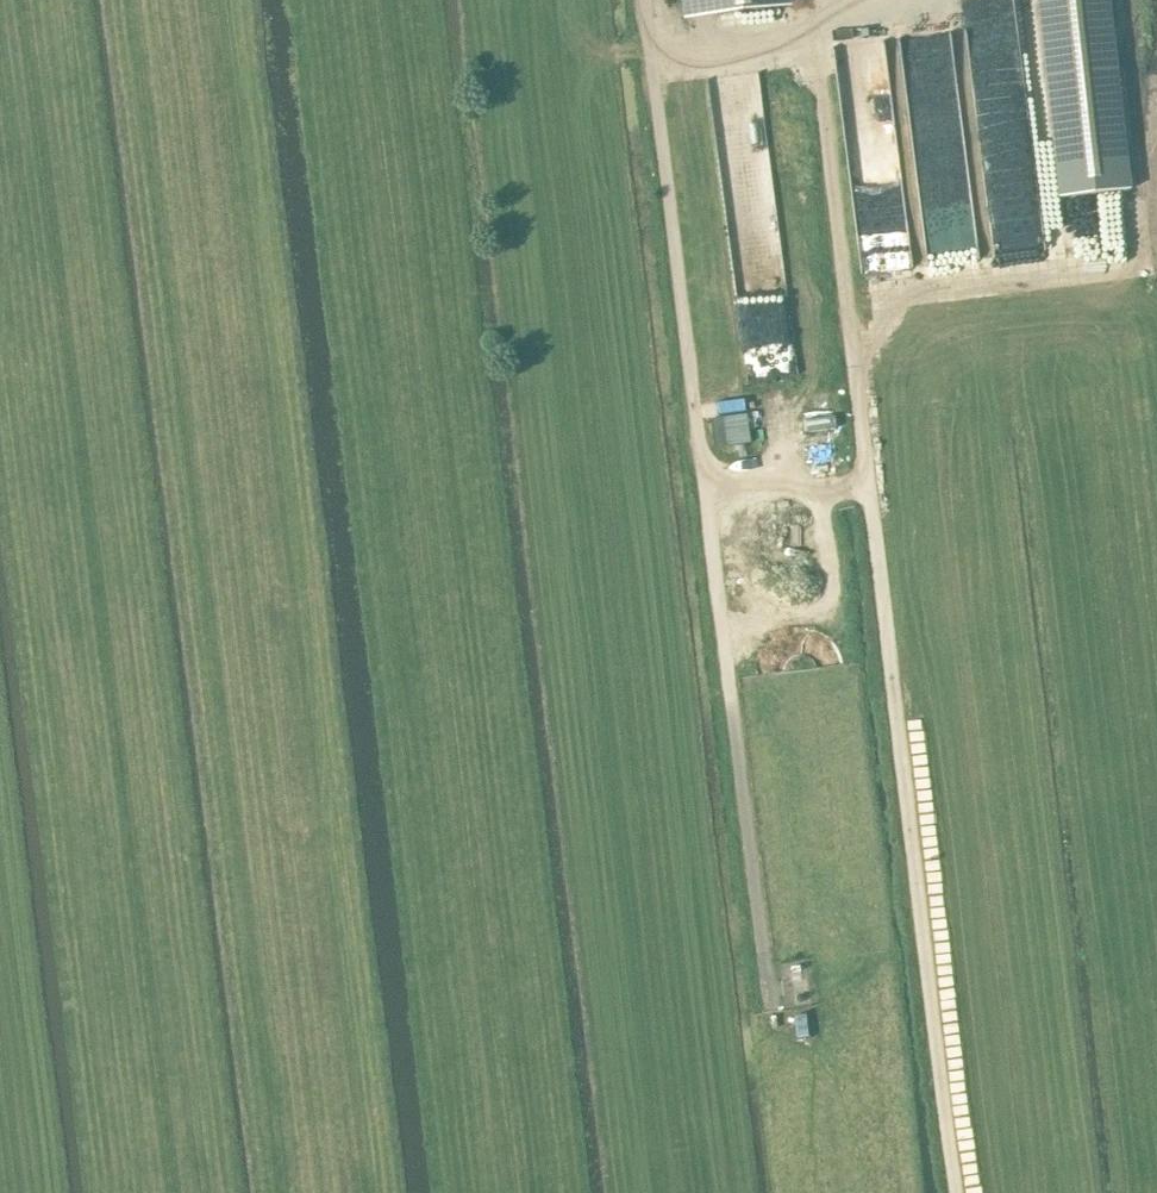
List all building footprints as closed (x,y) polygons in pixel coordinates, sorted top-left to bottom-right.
[(683,19),(792,7),(792,0),(680,0),(683,19)] [(1117,71),(1109,0),(1037,0),(1046,79),(1059,197),(1131,189),(1117,71)]
